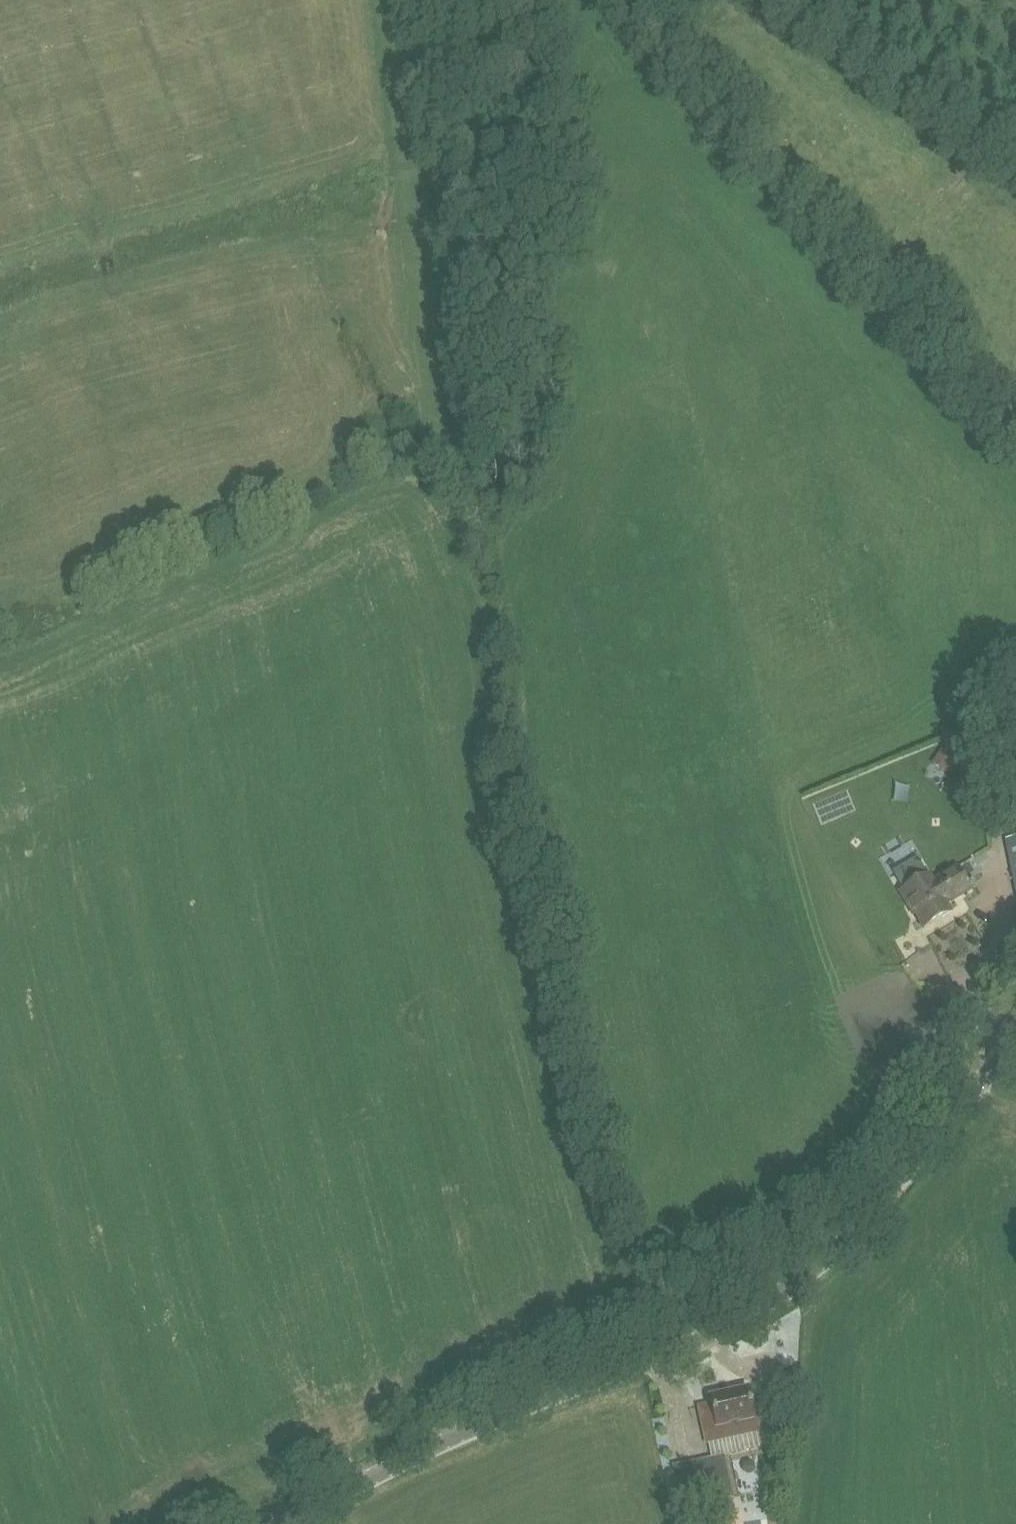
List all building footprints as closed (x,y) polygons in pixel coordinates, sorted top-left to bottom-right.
[(937,756),(951,765),(959,754),(945,744),(937,756)] [(1015,785),(1015,772),(1008,773),(1010,786),(1015,785)] [(1007,841),(1015,887),(1015,839),(1007,841)] [(979,849),(968,853),(973,867),(984,863),(979,849)] [(930,878),(903,893),(909,904),(908,908),(912,916),(916,917),(924,930),(951,914),(946,905),(970,891),(957,869),(933,883),(930,878)] [(711,1400),(713,1408),(701,1410),(708,1446),(771,1431),(765,1404),(753,1407),(749,1391),(711,1400)] [(725,1455),(711,1458),(711,1459),(699,1462),(707,1502),(733,1497),(725,1455)]
